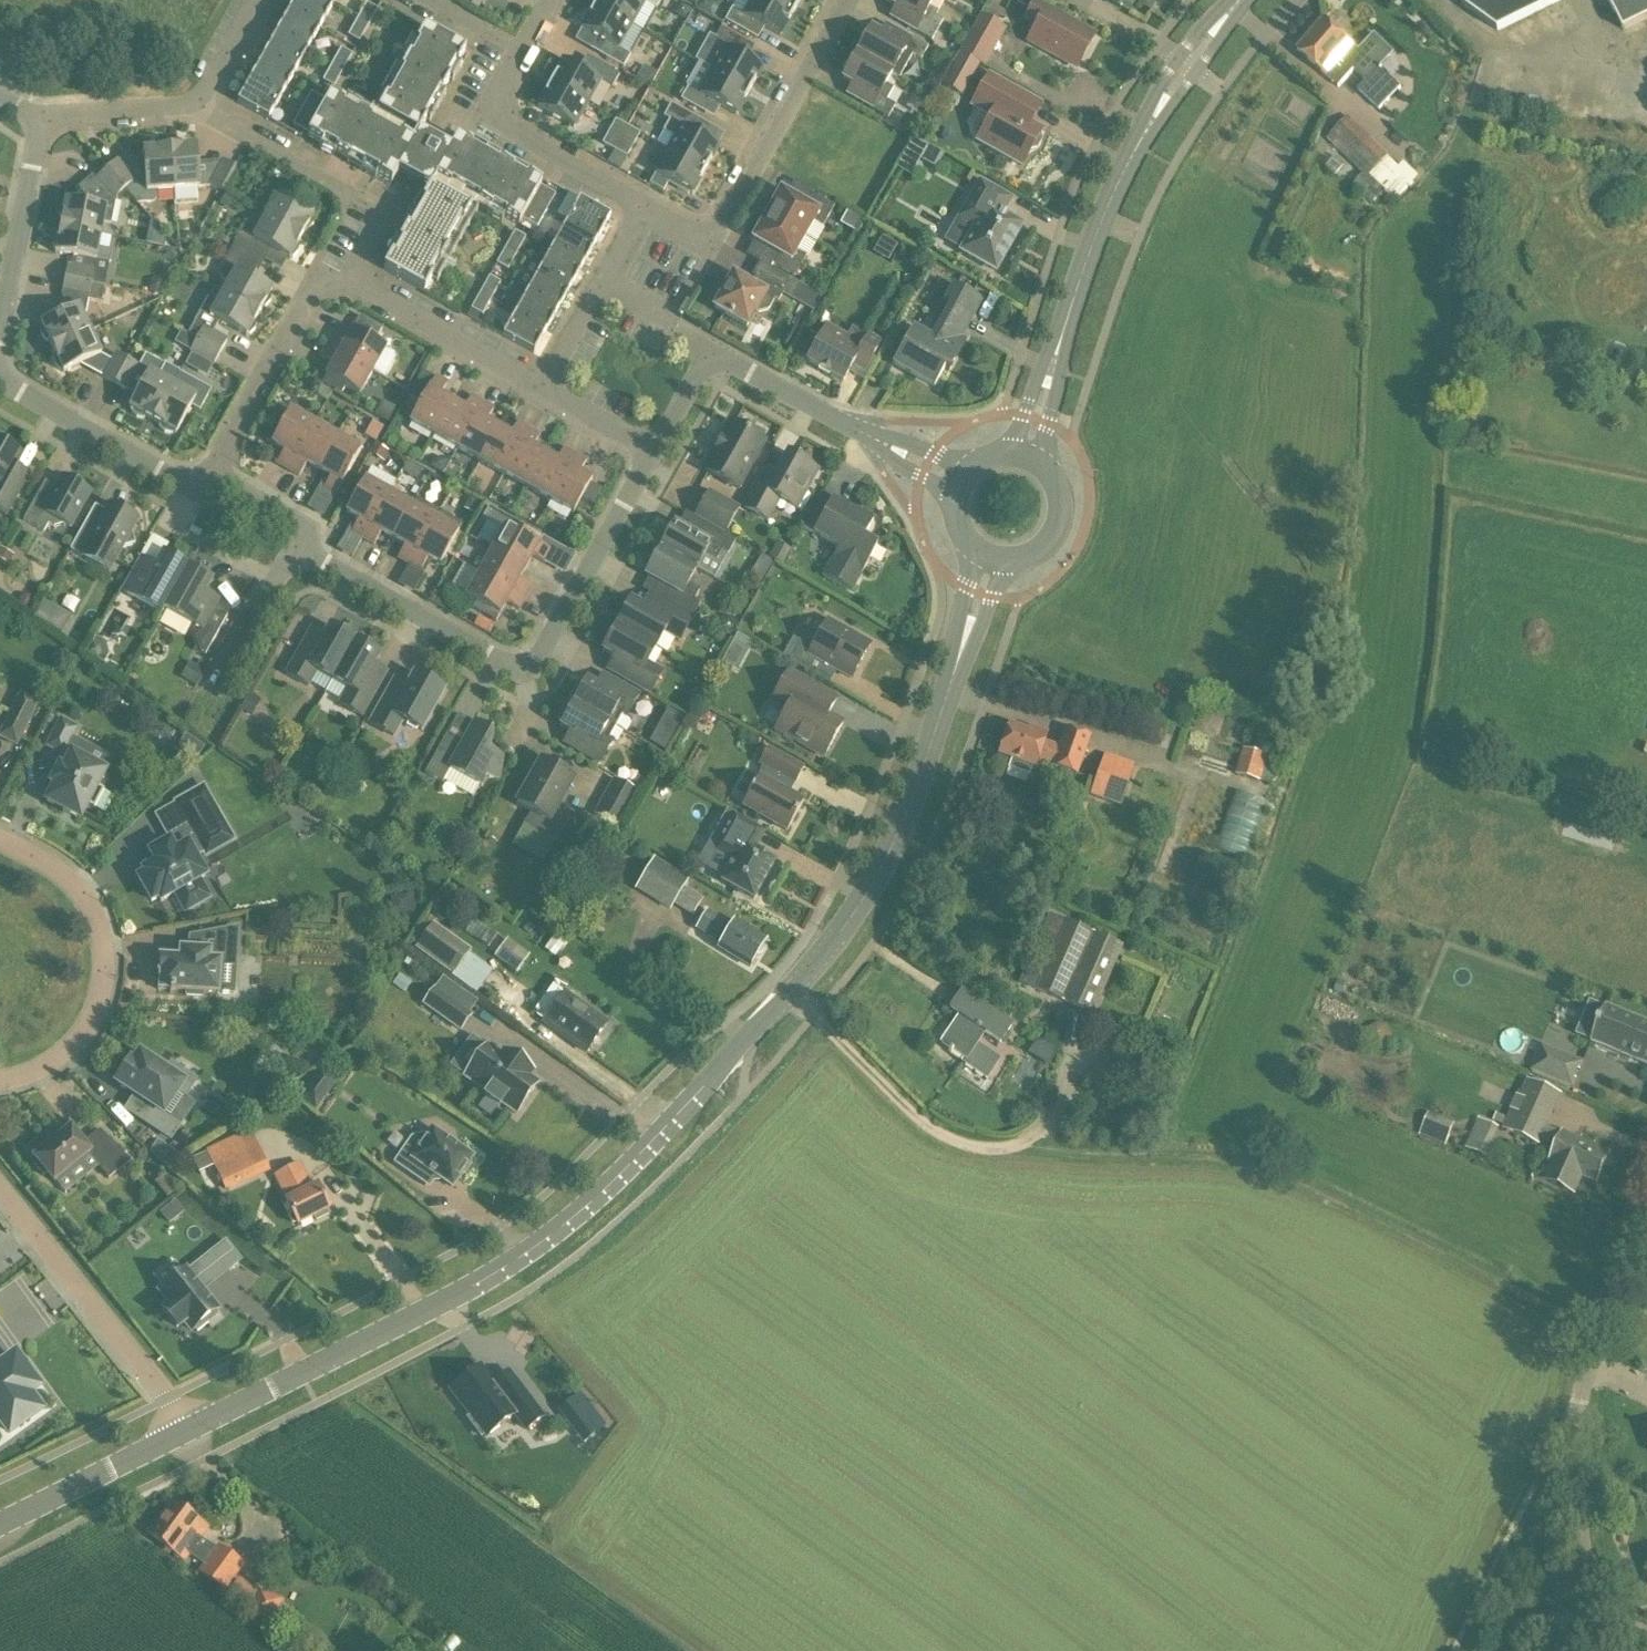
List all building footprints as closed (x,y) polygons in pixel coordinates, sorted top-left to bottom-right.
[(332,7),(321,0),(295,0),(288,12),(320,29),(332,7)] [(631,25),(644,2),(656,9),(661,0),(597,0),(595,5),(631,25)] [(793,13),(771,0),(753,0),(744,15),(732,9),(725,21),(748,35),(755,23),(780,37),(793,13)] [(793,13),(801,0),(771,0),(793,13)] [(933,0),(887,0),(886,1),(914,17),(908,29),(931,42),(943,21),(935,17),(938,13),(928,8),(933,0)] [(1611,31),(1641,13),(1633,0),(1591,0),(1611,31)] [(1077,67),(1095,36),(1073,25),(1074,24),(1034,2),(1024,20),(1036,26),(1027,42),(1046,52),(1047,50),(1077,67)] [(357,20),(368,27),(377,10),(366,4),(357,20)] [(618,48),(631,25),(595,5),(581,29),(606,43),(599,55),(623,68),(630,55),(618,48)] [(307,52),(320,29),(288,12),(276,34),(307,52)] [(958,54),(979,65),(984,68),(1006,30),(980,15),(958,54)] [(359,43),(368,27),(357,20),(348,37),(359,43)] [(1359,50),(1324,20),(1298,51),(1336,84),(1339,87),(1354,70),(1366,82),(1358,90),(1380,111),(1400,89),(1380,69),(1394,53),(1374,34),(1359,50)] [(457,66),(465,51),(425,28),(416,43),(419,45),(412,57),(409,56),(401,70),(404,72),(389,99),(386,97),(378,112),(416,134),(412,142),(399,134),(397,137),(371,122),(372,119),(358,111),(356,114),(343,106),(345,104),(330,96),(326,102),(311,93),(293,126),(308,135),(307,136),(322,144),(323,142),(336,149),(335,152),(349,160),(351,157),(378,172),(376,175),(391,183),(399,169),(430,186),(422,200),(425,202),(410,229),(407,227),(399,242),(401,243),(394,256),(392,255),(383,269),(424,292),(432,277),(429,276),(437,263),(439,265),(447,250),(445,248),(460,222),(462,223),(471,208),(432,187),(436,179),(450,186),(451,184),(478,199),(476,201),(491,209),(492,207),(505,214),(504,217),(518,225),(522,219),(537,228),(556,195),(540,187),(541,184),(527,176),(525,179),(512,172),(514,169),(498,160),(497,163),(471,148),(472,145),(457,137),(449,151),(419,134),(426,120),(424,118),(439,92),(441,93),(450,79),(447,77),(454,64),(457,66)] [(713,71),(749,92),(763,68),(738,54),(744,42),(721,29),(713,41),(726,48),(713,71)] [(863,43),(856,55),(891,74),(899,79),(912,55),(921,60),(928,47),(909,37),(903,49),(870,30),(868,33),(864,34),(862,39),(863,43)] [(294,75),(307,52),(276,34),(263,57),(294,75)] [(332,66),(343,72),(352,56),(341,49),(332,66)] [(961,97),(979,65),(958,54),(940,85),(961,97)] [(885,85),(891,74),(856,55),(851,64),(846,66),(844,70),(846,74),(843,79),(876,97),(869,109),(888,119),(895,106),(886,102),(893,89),(885,85)] [(281,98),(294,75),(263,57),(250,80),(281,98)] [(550,84),(587,104),(600,81),(612,88),(619,75),(595,62),(589,74),(564,60),(550,84)] [(334,89),(343,72),(332,66),(323,82),(334,89)] [(736,116),(749,92),(713,71),(700,94),(688,88),(680,100),(704,114),(711,102),(736,116)] [(1022,166),(1030,151),(1037,150),(1042,141),(1039,135),(1042,130),(1011,113),(1022,94),(989,75),(972,106),(991,117),(977,141),(1022,166)] [(268,120),(281,98),(250,80),(237,103),(268,120)] [(573,128),(587,104),(550,84),(537,108),(573,128)] [(669,150),(705,171),(718,147),(693,133),(700,121),(671,104),(663,117),(669,121),(663,132),(675,138),(669,150)] [(1366,177),(1386,156),(1388,154),(1349,116),(1327,139),(1366,177)] [(614,151),(628,127),(615,120),(602,144),(614,151)] [(628,127),(614,151),(627,158),(640,134),(628,127)] [(937,171),(945,155),(913,138),(905,152),(920,161),(937,171)] [(222,192),(235,168),(222,161),(215,174),(198,175),(196,147),(170,149),(173,190),(199,188),(209,187),(210,186),(222,192)] [(158,192),(173,190),(170,149),(143,151),(145,181),(135,182),(135,181),(117,161),(107,170),(124,191),(125,190),(138,205),(153,204),(158,199),(158,192)] [(692,194),(705,171),(669,150),(655,174),(692,194)] [(1386,156),(1366,177),(1370,180),(1358,192),(1372,205),(1385,192),(1395,202),(1413,183),(1386,156)] [(235,168),(222,192),(234,199),(247,175),(235,168)] [(62,219),(60,228),(101,236),(104,223),(111,224),(116,199),(115,198),(124,191),(107,170),(96,179),(107,192),(98,200),(96,208),(65,201),(65,204),(63,204),(59,210),(60,218),(62,219)] [(995,271),(1022,225),(1003,214),(1012,199),(979,181),(961,213),(964,222),(974,228),(961,252),(995,271)] [(266,216),(302,236),(307,229),(309,230),(314,224),(316,217),(314,216),(315,213),(270,188),(263,200),(272,205),(266,216)] [(766,215),(805,237),(813,223),(822,228),(834,207),(812,195),(806,205),(780,191),(766,215)] [(566,223),(597,241),(610,217),(579,200),(566,223)] [(797,252),(805,237),(766,215),(752,240),(778,255),(772,265),(794,278),(806,257),(797,252)] [(298,244),(302,236),(266,216),(259,229),(247,223),(234,245),(258,258),(265,246),(289,260),(291,257),(293,257),(299,252),(300,245),(298,244)] [(584,263),(597,241),(566,223),(553,246),(584,263)] [(99,248),(101,236),(60,228),(59,235),(57,235),(53,242),(54,250),(56,251),(55,254),(96,262),(96,261),(110,264),(112,251),(99,248)] [(505,248),(517,255),(526,239),(514,232),(505,248)] [(572,286),(584,263),(553,246),(541,268),(572,286)] [(507,271),(517,255),(505,248),(496,265),(507,271)] [(223,294),(259,314),(263,306),(265,307),(271,302),(273,295),(271,294),(272,291),(247,277),(254,265),(230,252),(220,270),(220,273),(221,278),(223,281),(228,284),(223,294)] [(778,302),(791,280),(760,263),(752,277),(755,278),(751,286),(732,275),(724,291),(721,289),(714,302),(716,304),(714,308),(747,327),(756,312),(759,313),(768,311),(775,300),(778,302)] [(65,280),(91,285),(94,271),(67,266),(65,280)] [(559,309),(572,286),(541,268),(528,291),(559,309)] [(480,294),(491,300),(500,284),(489,277),(480,294)] [(66,343),(90,332),(85,320),(91,285),(65,280),(61,296),(69,312),(41,325),(46,336),(52,349),(66,343)] [(961,339),(973,317),(982,301),(953,285),(944,301),(950,304),(931,339),(912,328),(892,365),(893,366),(894,365),(933,387),(934,388),(944,370),(949,372),(966,342),(961,339)] [(259,314),(223,294),(214,289),(188,335),(197,340),(221,353),(227,341),(214,333),(220,322),(246,337),(248,334),(250,335),(255,329),(257,322),(255,321),(259,314)] [(546,331),(559,309),(528,291),(515,314),(546,331)] [(482,316),(491,300),(480,294),(471,310),(482,316)] [(534,354),(546,331),(515,314),(502,337),(534,354)] [(846,337),(827,326),(807,361),(843,382),(856,359),(868,367),(883,342),(868,333),(866,336),(851,328),(846,337)] [(326,347),(373,373),(385,379),(396,359),(394,354),(352,330),(345,343),(333,335),(326,347)] [(101,356),(90,332),(66,343),(52,349),(56,356),(53,358),(55,365),(60,371),(62,370),(63,373),(89,361),(95,374),(115,385),(128,361),(115,355),(111,362),(101,356)] [(214,365),(221,353),(197,340),(190,352),(214,365)] [(359,397),(373,373),(326,347),(320,358),(333,365),(322,383),(342,394),(345,388),(359,397)] [(172,385),(179,373),(146,355),(139,367),(128,361),(115,385),(127,392),(139,369),(148,374),(129,409),(132,411),(131,413),(137,418),(144,420),(145,418),(153,422),(172,385)] [(172,385),(153,422),(160,426),(159,428),(165,433),(172,434),(172,433),(176,435),(191,407),(200,412),(211,391),(179,373),(172,385)] [(433,436),(452,403),(440,396),(447,383),(436,377),(410,423),(433,436)] [(457,449),(483,403),(471,397),(464,409),(452,403),(433,436),(457,449)] [(480,462),(499,429),(487,422),(494,409),(483,403),(457,449),(480,462)] [(288,471),(314,424),(284,408),(266,441),(284,452),(277,464),(288,471)] [(503,475),(529,429),(518,423),(510,435),(499,429),(480,462),(503,475)] [(319,471),(338,438),(314,424),(288,471),(299,477),(306,464),(319,471)] [(737,489),(764,442),(730,424),(704,470),(737,489)] [(526,488),(545,455),(533,448),(540,435),(529,429),(503,475),(526,488)] [(29,475),(14,466),(21,455),(5,446),(8,441),(0,437),(0,514),(5,517),(29,475)] [(338,438),(319,471),(330,478),(323,490),(335,497),(361,451),(338,438)] [(549,501),(575,455),(564,449),(557,461),(545,455),(526,488),(549,501)] [(806,493),(817,471),(787,454),(775,476),(763,469),(743,508),(768,522),(779,500),(802,513),(812,496),(806,493)] [(575,455),(549,501),(573,515),(592,481),(579,474),(587,461),(575,455)] [(63,478),(46,508),(34,502),(23,521),(44,533),(48,525),(54,528),(58,521),(70,528),(90,493),(78,487),(78,483),(76,480),(71,479),(68,481),(63,478)] [(362,539),(388,493),(365,480),(346,514),(358,520),(351,533),(362,539)] [(393,540),(416,499),(415,498),(411,506),(388,493),(362,539),(374,546),(381,533),(393,540)] [(725,534),(739,510),(709,494),(696,518),(725,534)] [(409,566),(439,512),(416,499),(393,540),(405,546),(398,559),(409,566)] [(873,522),(832,500),(820,522),(810,516),(803,528),(839,548),(823,576),(852,592),(877,547),(863,539),(873,522)] [(84,526),(70,551),(108,572),(118,555),(122,546),(135,544),(131,531),(137,520),(120,510),(111,505),(107,512),(96,532),(84,526)] [(439,512),(409,566),(420,572),(427,559),(440,566),(463,525),(439,512)] [(660,549),(696,570),(704,555),(716,562),(722,551),(728,555),(736,541),(705,524),(697,537),(674,524),(660,549)] [(492,551),(526,569),(532,557),(545,564),(552,553),(505,527),(492,551)] [(782,566),(791,551),(777,542),(768,558),(782,566)] [(688,584),(696,570),(660,549),(646,574),(669,587),(661,601),(667,604),(692,618),(700,604),(694,601),(700,590),(688,584)] [(519,581),(526,569),(492,551),(479,574),(525,600),(532,588),(519,581)] [(164,609),(187,568),(163,555),(156,567),(142,559),(124,592),(162,614),(165,609),(164,609)] [(164,609),(165,609),(193,625),(191,628),(199,652),(205,656),(228,615),(201,600),(211,581),(187,568),(164,609)] [(519,611),(525,600),(479,574),(466,597),(476,603),(473,609),(496,622),(506,604),(519,611)] [(622,617),(617,627),(641,640),(655,648),(664,633),(679,641),(692,618),(667,604),(659,617),(631,601),(629,604),(624,605),(621,610),(622,617)] [(851,679),(870,646),(827,621),(811,649),(793,638),(782,658),(807,672),(815,658),(851,679)] [(313,656),(301,649),(286,675),(308,687),(316,673),(332,682),(355,641),(330,627),(313,656)] [(655,648),(641,640),(617,627),(611,637),(606,638),(602,644),(604,650),(603,652),(631,668),(623,681),(649,695),(662,672),(647,664),(655,648)] [(332,682),(348,690),(339,705),(361,717),(376,692),(363,684),(379,656),(355,641),(332,682)] [(824,757),(843,723),(810,705),(819,689),(785,669),(768,699),(787,710),(775,730),(824,757)] [(421,731),(443,692),(414,675),(398,704),(385,697),(370,724),(393,737),(402,721),(421,731)] [(573,704),(616,728),(622,716),(626,718),(639,695),(616,682),(609,694),(586,681),(585,683),(582,682),(579,683),(571,697),(572,701),(574,702),(573,704)] [(28,724),(39,703),(21,694),(10,715),(28,724)] [(572,705),(570,704),(566,705),(558,719),(559,723),(562,724),(560,727),(583,740),(577,751),(600,764),(613,741),(609,739),(616,728),(573,704),(572,705)] [(55,786),(47,802),(80,819),(87,806),(94,810),(104,791),(97,787),(105,772),(82,760),(89,747),(71,738),(76,729),(61,721),(48,747),(63,755),(64,753),(71,756),(64,770),(60,768),(51,784),(55,786)] [(488,746),(484,744),(491,733),(474,724),(462,745),(446,736),(425,774),(443,784),(450,770),(481,787),(483,777),(498,780),(501,759),(488,751),(488,746)] [(1026,732),(1009,726),(999,754),(1011,758),(1007,769),(1029,776),(1032,766),(1034,767),(1037,761),(1077,775),(1091,737),(1064,727),(1057,746),(1044,741),(1046,734),(1028,727),(1026,732)] [(795,785),(804,768),(768,748),(759,764),(766,768),(761,778),(759,777),(742,806),(787,831),(804,803),(786,793),(792,783),(795,785)] [(1272,785),(1279,759),(1243,750),(1236,775),(1272,785)] [(1125,793),(1134,766),(1102,755),(1093,782),(1125,793)] [(555,843),(570,817),(557,810),(574,780),(541,761),(516,805),(531,813),(523,826),(555,843)] [(619,829),(640,793),(613,778),(593,815),(619,829)] [(146,875),(139,879),(142,885),(140,886),(141,888),(143,887),(148,894),(145,895),(146,897),(148,896),(152,902),(159,898),(161,902),(176,893),(186,911),(209,898),(199,881),(205,877),(188,846),(224,825),(203,788),(177,804),(191,830),(155,851),(161,861),(143,871),(146,875)] [(754,900),(776,861),(761,853),(763,851),(757,847),(765,832),(733,814),(715,846),(717,852),(728,858),(722,869),(726,872),(721,881),(754,900)] [(692,916),(702,900),(687,890),(688,882),(689,880),(654,858),(634,889),(670,912),(674,905),(692,916)] [(750,967),(766,942),(710,908),(694,934),(750,967)] [(1093,1016),(1123,947),(1048,914),(1018,984),(1093,1016)] [(431,926),(425,922),(411,942),(417,946),(415,948),(453,975),(471,951),(433,924),(431,926)] [(236,955),(238,929),(190,938),(189,951),(180,951),(180,960),(160,959),(159,991),(170,991),(170,994),(174,994),(174,992),(187,992),(186,996),(202,997),(203,993),(217,994),(219,962),(209,962),(209,954),(236,955)] [(518,973),(529,957),(506,941),(495,957),(518,973)] [(453,1002),(461,991),(443,978),(435,989),(434,988),(422,1004),(461,1032),(473,1016),(453,1002)] [(587,1052),(606,1025),(553,987),(533,1014),(587,1052)] [(999,1043),(1010,1026),(961,993),(950,1010),(959,1016),(941,1043),(964,1059),(962,1062),(986,1078),(997,1060),(975,1045),(984,1033),(999,1043)] [(1607,1007),(1608,1007),(1606,1006),(1606,1008),(1591,1002),(1577,1035),(1592,1041),(1591,1042),(1593,1043),(1646,1065),(1646,1023),(1607,1007)] [(1048,1067),(1058,1053),(1038,1040),(1028,1054),(1048,1067)] [(501,1103),(516,1113),(538,1082),(530,1077),(533,1071),(504,1051),(501,1056),(487,1046),(465,1077),(487,1092),(485,1096),(499,1106),(501,1103)] [(130,1061),(115,1084),(153,1109),(145,1122),(170,1138),(180,1124),(165,1114),(176,1096),(183,1100),(195,1081),(172,1066),(167,1073),(140,1054),(133,1064),(130,1061)] [(336,1082),(320,1071),(316,1076),(313,1073),(289,1090),(300,1099),(299,1100),(316,1112),(336,1082)] [(1503,1129),(1540,1145),(1555,1110),(1562,1095),(1526,1078),(1519,1094),(1503,1129)] [(1428,1134),(1456,1145),(1462,1129),(1434,1119),(1428,1134)] [(1493,1126),(1480,1120),(1468,1149),(1481,1154),(1493,1126)] [(49,1132),(27,1150),(38,1162),(34,1165),(43,1177),(47,1174),(54,1183),(89,1154),(109,1179),(130,1162),(100,1131),(83,1145),(70,1129),(56,1141),(49,1132)] [(225,1193),(270,1173),(251,1130),(206,1151),(225,1193)] [(452,1187),(472,1158),(432,1130),(430,1134),(410,1138),(393,1164),(425,1187),(434,1175),(452,1187)] [(1597,1181),(1609,1154),(1563,1133),(1551,1161),(1552,1161),(1543,1181),(1575,1195),(1584,1176),(1597,1181)] [(313,1189),(300,1162),(273,1175),(297,1226),(329,1210),(318,1187),(313,1189)] [(178,1189),(165,1174),(154,1183),(167,1198),(178,1189)] [(162,1287),(159,1290),(170,1303),(163,1310),(177,1327),(184,1321),(192,1330),(195,1328),(197,1331),(209,1322),(206,1319),(218,1310),(203,1291),(202,1290),(226,1271),(212,1252),(179,1212),(163,1224),(202,1272),(193,1279),(187,1271),(185,1269),(182,1271),(162,1287)] [(225,1241),(212,1252),(226,1271),(240,1259),(225,1241)] [(9,1434),(20,1426),(21,1428),(24,1426),(23,1424),(26,1421),(28,1423),(30,1421),(29,1419),(40,1412),(28,1395),(38,1388),(30,1377),(32,1376),(30,1373),(28,1374),(25,1371),(27,1369),(25,1366),(23,1368),(15,1357),(5,1364),(0,1368),(0,1422),(9,1434)] [(472,1417),(486,1432),(488,1430),(490,1433),(517,1409),(530,1423),(546,1409),(523,1383),(509,1395),(480,1363),(451,1388),(474,1414),(472,1417)] [(552,1453),(567,1434),(559,1428),(545,1448),(552,1453)] [(207,1546),(211,1540),(204,1535),(209,1528),(173,1502),(149,1535),(185,1561),(200,1541),(207,1546)] [(225,1592),(245,1565),(218,1545),(198,1572),(225,1592)] [(273,1623),(282,1600),(258,1590),(248,1613),(273,1623)]
